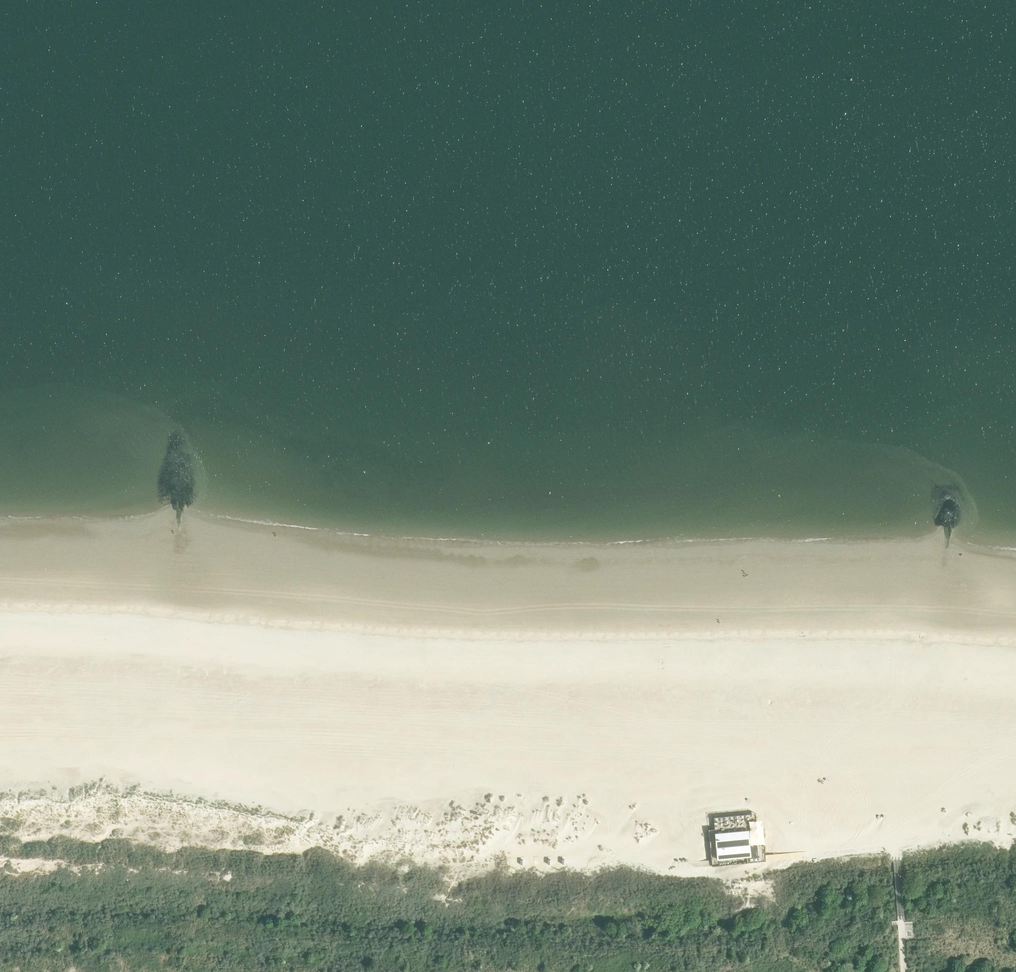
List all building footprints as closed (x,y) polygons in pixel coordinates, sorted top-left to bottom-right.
[(715,834),(718,858),(729,857),(728,846),(746,844),(744,831),(715,834)]
